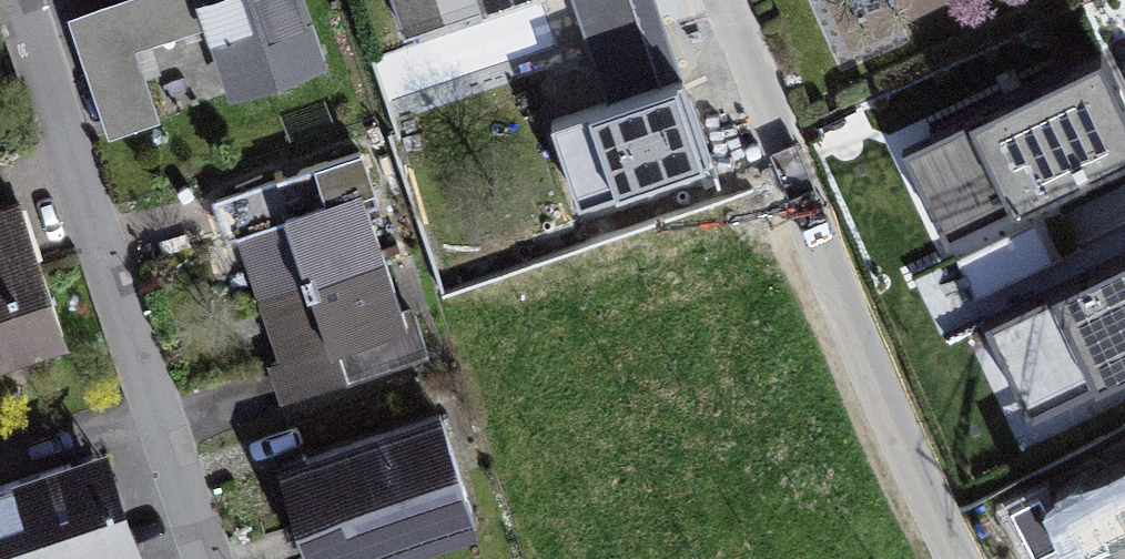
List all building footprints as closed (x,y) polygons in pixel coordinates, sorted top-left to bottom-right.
[(296,0),(138,0),(82,18),(117,128),(155,116),(132,47),(211,21),(234,92),(318,66),(296,0)] [(406,33),(510,0),(395,0),(406,33)] [(1098,68),(902,155),(943,248),(1124,167),(1124,128),(1098,68)] [(679,98),(557,138),(581,211),(703,171),(679,98)] [(405,315),(362,188),(243,228),(285,355),(272,359),(284,395),(429,346),(417,310),(405,315)] [(1124,222),(1124,189),(1074,212),(1086,239),(1124,222)] [(0,205),(0,341),(48,326),(8,202),(0,205)] [(976,295),(1063,267),(1048,222),(961,249),(976,295)] [(989,329),(1031,423),(1124,381),(1124,269),(989,329)] [(443,419),(286,469),(315,558),(373,558),(477,526),(443,419)] [(1054,472),(1093,558),(1110,558),(1124,552),(1124,440),(1054,472)] [(0,478),(0,558),(109,558),(132,552),(98,446),(0,478)]
